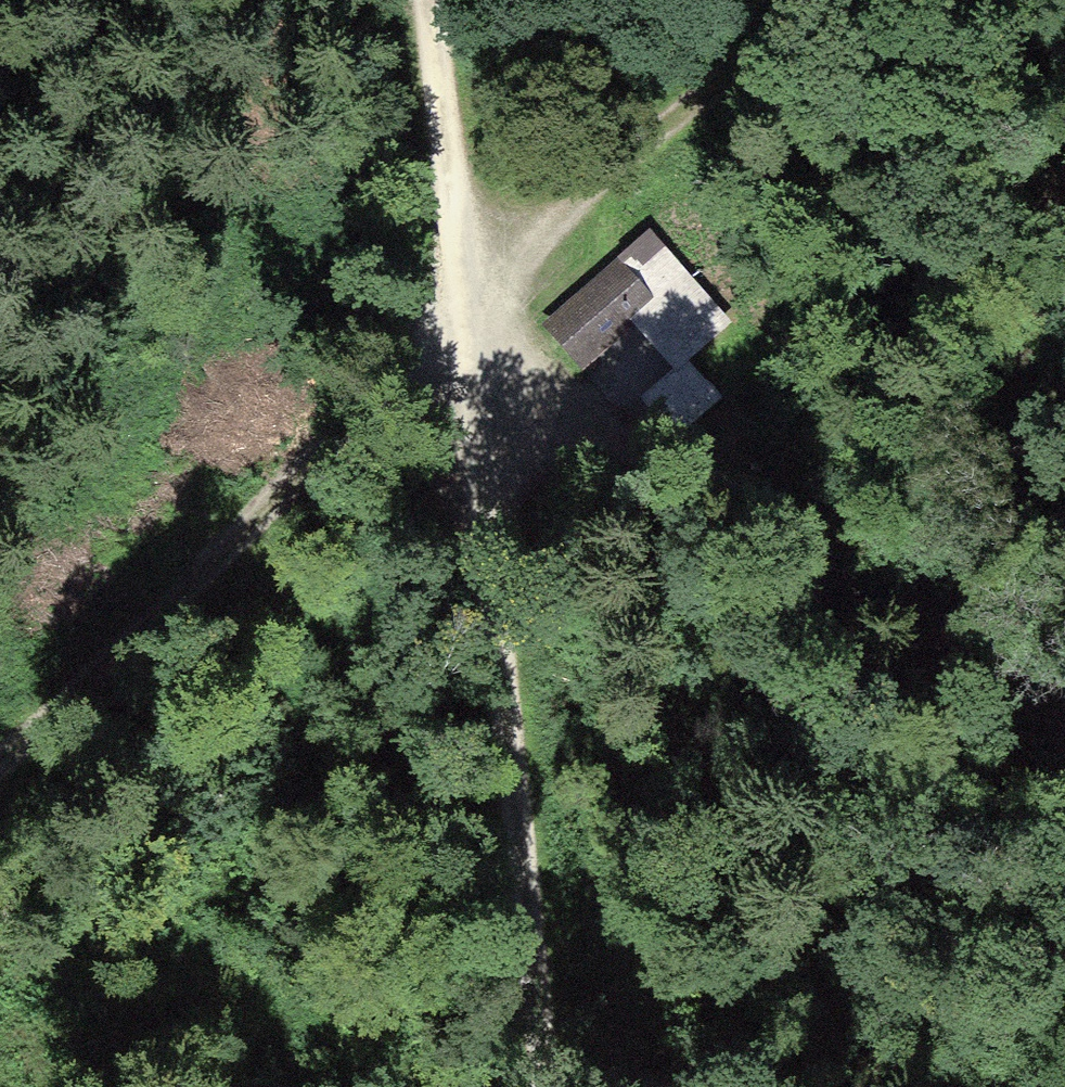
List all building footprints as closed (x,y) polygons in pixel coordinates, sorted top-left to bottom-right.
[(631,245),(557,306),(606,366),(639,338),(681,304),(631,245)] [(730,364),(681,304),(639,338),(688,398),(730,364)] [(704,419),(689,401),(662,422),(677,440),(704,419)]
